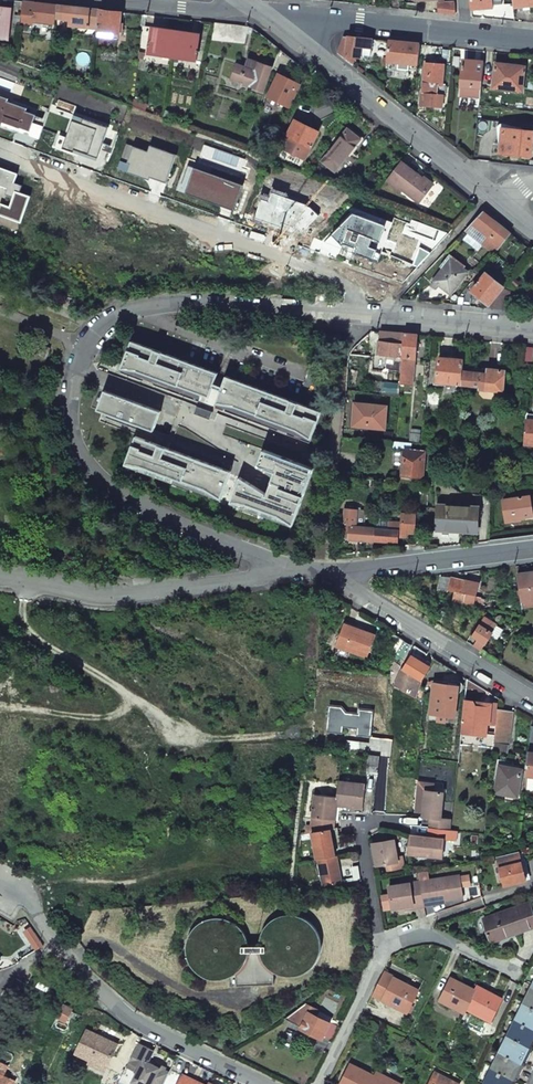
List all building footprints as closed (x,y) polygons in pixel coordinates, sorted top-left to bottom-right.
[(16,40),(17,26),(21,26),(22,22),(24,2),(9,0),(0,0),(0,38),(16,40)] [(472,10),(494,8),(494,5),(498,5),(502,4),(502,0),(471,0),(472,10)] [(40,4),(24,2),(22,22),(48,25),(48,31),(54,32),(55,18),(57,5),(40,4)] [(455,2),(439,3),(440,14),(453,15),(455,15),(456,14),(455,2)] [(78,8),(57,5),(55,18),(71,20),(70,29),(76,30),(77,26),(98,28),(99,10),(78,8)] [(99,10),(98,28),(97,31),(115,33),(119,34),(121,23),(122,13),(99,10)] [(211,40),(245,45),(247,36),(249,28),(236,25),(215,23),(211,40)] [(149,53),(153,28),(142,26),(140,52),(149,53)] [(165,29),(153,28),(149,53),(172,57),(177,31),(165,29)] [(97,37),(114,39),(115,33),(97,31),(97,37)] [(188,33),(177,31),(172,57),(196,60),(200,34),(188,33)] [(344,37),(339,55),(351,64),(352,57),(356,57),(360,58),(361,47),(362,43),(365,43),(365,39),(349,38),(344,37)] [(365,39),(365,43),(362,43),(361,47),(371,49),(371,40),(365,39)] [(372,49),(371,57),(387,58),(389,42),(373,40),(372,49)] [(404,44),(389,42),(387,58),(387,62),(410,64),(417,65),(419,45),(404,44)] [(361,56),(371,57),(372,49),(371,49),(361,47),(361,56)] [(293,60),(279,49),(273,68),(286,74),(289,67),(293,60)] [(237,65),(232,79),(264,90),(272,67),(256,62),(257,61),(249,58),(245,67),(237,65)] [(218,62),(209,60),(206,71),(215,73),(218,62)] [(464,61),(460,97),(479,99),(483,63),(473,62),(464,61)] [(386,68),(409,71),(410,64),(387,62),(386,68)] [(46,68),(33,64),(32,69),(45,74),(46,68)] [(435,66),(426,65),(423,95),(422,95),(421,107),(441,109),(442,100),(445,100),(446,87),(441,86),(444,67),(435,66)] [(511,66),(496,65),(494,89),(523,92),(525,67),(511,66)] [(300,85),(279,74),(268,96),(289,107),(300,85)] [(0,98),(0,127),(1,123),(29,132),(34,115),(24,112),(25,109),(6,102),(7,100),(0,98)] [(108,128),(83,120),(81,124),(72,121),(62,149),(75,154),(75,151),(97,158),(108,128)] [(307,126),(296,120),(282,147),(305,158),(319,132),(307,126)] [(348,129),(322,161),(335,172),(361,139),(354,134),(348,129)] [(504,130),(501,152),(516,154),(532,155),(532,142),(532,133),(504,130)] [(176,156),(150,147),(147,153),(133,148),(128,164),(130,164),(127,173),(149,180),(150,178),(166,183),(176,156)] [(401,162),(387,180),(402,192),(404,190),(419,202),(434,183),(429,180),(424,176),(423,178),(401,162)] [(307,164),(305,171),(312,174),(315,167),(307,164)] [(244,185),(188,166),(181,184),(189,187),(186,195),(218,206),(220,200),(236,206),(244,185)] [(0,169),(0,187),(8,189),(6,194),(13,197),(10,207),(1,204),(0,205),(0,216),(21,223),(30,197),(18,193),(21,186),(14,184),(17,174),(0,169)] [(392,224),(356,210),(323,243),(378,263),(392,224)] [(465,230),(494,253),(495,253),(511,234),(502,226),(493,219),(483,211),(465,230)] [(444,267),(434,280),(442,286),(451,293),(467,271),(456,263),(458,260),(450,253),(441,265),(444,267)] [(472,259),(468,264),(476,270),(479,265),(472,259)] [(487,272),(472,291),(478,296),(476,300),(478,301),(480,303),(483,300),(488,304),(503,286),(487,272)] [(494,308),(507,308),(507,300),(494,299),(494,308)] [(404,334),(394,333),(394,343),(403,344),(404,334)] [(411,334),(404,334),(403,344),(400,371),(399,384),(412,385),(414,363),(410,362),(410,358),(415,358),(417,335),(411,334)] [(386,342),(378,341),(377,354),(387,355),(385,370),(400,371),(403,344),(394,343),(386,342)] [(217,375),(131,343),(122,365),(146,373),(156,377),(209,397),(217,375)] [(42,344),(37,355),(46,359),(51,348),(42,344)] [(451,358),(439,357),(437,382),(462,384),(463,370),(464,359),(451,358)] [(487,373),(463,370),(462,384),(479,386),(479,389),(503,391),(505,370),(496,369),(487,368),(487,373)] [(156,377),(146,373),(143,381),(153,384),(156,377)] [(321,413),(225,378),(217,400),(227,404),(280,423),(290,427),(313,435),(321,413)] [(483,398),(498,400),(502,396),(503,391),(479,389),(479,394),(483,398)] [(440,391),(428,390),(427,405),(438,406),(440,391)] [(161,411),(107,391),(100,411),(154,430),(161,411)] [(227,404),(217,400),(214,408),(224,411),(227,404)] [(355,415),(354,426),(385,428),(387,406),(356,404),(355,415)] [(213,411),(197,405),(194,413),(210,419),(213,411)] [(527,413),(523,443),(532,444),(532,414),(527,413)] [(290,427),(280,423),(277,431),(286,435),(290,427)] [(158,446),(135,437),(127,460),(222,495),(231,473),(229,472),(221,469),(168,450),(158,446)] [(158,446),(168,450),(171,442),(161,439),(158,446)] [(314,467),(264,449),(258,465),(275,472),(267,493),(240,476),(232,499),(294,522),(314,467)] [(425,451),(404,449),(403,462),(403,475),(423,477),(425,451)] [(221,469),(229,472),(232,465),(223,462),(221,469)] [(503,499),(506,523),(518,521),(518,519),(526,518),(532,517),(532,510),(532,504),(528,505),(527,497),(503,499)] [(479,506),(438,504),(437,530),(457,531),(477,532),(479,506)] [(344,508),(343,523),(345,523),(344,529),(349,529),(349,539),(361,540),(373,541),(375,528),(373,528),(367,528),(367,524),(362,524),(363,509),(344,508)] [(405,532),(414,532),(415,514),(403,513),(402,523),(390,522),(389,529),(375,528),(373,541),(397,542),(398,535),(405,536),(405,532)] [(517,575),(522,604),(532,603),(532,573),(517,575)] [(466,582),(451,578),(448,590),(455,592),(453,602),(470,607),(471,604),(478,607),(481,600),(473,597),(467,595),(468,591),(468,587),(465,586),(466,582)] [(496,626),(484,617),(472,635),(479,639),(476,644),(482,648),(485,643),(488,637),(496,626)] [(344,624),(336,647),(367,658),(375,635),(359,629),(344,624)] [(502,629),(496,626),(488,637),(494,641),(502,629)] [(402,656),(410,643),(402,638),(394,651),(402,656)] [(412,652),(422,658),(426,653),(412,645),(409,650),(412,652)] [(422,658),(412,652),(410,655),(429,667),(431,663),(422,658)] [(406,662),(403,668),(408,671),(422,679),(429,667),(410,655),(406,662)] [(400,672),(394,684),(416,696),(421,684),(422,679),(408,671),(407,675),(400,672)] [(447,683),(434,682),(430,713),(455,716),(459,685),(447,683)] [(490,723),(492,702),(489,702),(465,700),(465,702),(476,703),(476,705),(489,706),(488,723),(490,723)] [(465,702),(462,732),(487,734),(487,729),(488,723),(489,706),(476,705),(476,703),(465,702)] [(342,708),(331,706),(328,731),(342,732),(342,726),(358,727),(357,736),(371,738),(373,711),(360,709),(360,715),(346,714),(342,708)] [(507,745),(512,711),(505,710),(498,709),(495,735),(494,744),(494,748),(494,753),(507,754),(508,745),(507,745)] [(461,744),(494,748),(494,744),(495,735),(487,734),(462,732),(461,744)] [(368,758),(366,775),(377,776),(379,759),(368,758)] [(523,769),(500,766),(496,793),(518,797),(523,769)] [(526,775),(525,787),(524,795),(532,796),(532,776),(526,775)] [(419,783),(416,813),(424,814),(426,791),(434,792),(435,785),(419,783)] [(338,799),(337,808),(363,810),(365,786),(339,784),(338,799)] [(424,814),(424,817),(431,818),(441,819),(443,792),(434,792),(426,791),(424,814)] [(316,797),(313,821),(335,823),(337,808),(338,799),(316,797)] [(431,818),(431,828),(451,830),(452,820),(441,819),(431,818)] [(335,823),(313,821),(312,834),(313,834),(332,831),(335,830),(335,823)] [(451,830),(431,828),(429,828),(428,838),(436,838),(436,839),(448,840),(451,840),(452,830),(451,830)] [(313,834),(318,860),(320,860),(337,857),(332,831),(313,834)] [(410,836),(408,854),(434,857),(449,858),(451,840),(448,840),(436,839),(436,838),(428,838),(410,836)] [(398,863),(395,840),(373,844),(377,867),(398,863)] [(497,856),(505,885),(527,879),(519,850),(497,856)] [(320,860),(325,887),(343,884),(338,857),(337,857),(320,860)] [(461,876),(422,882),(425,907),(426,907),(425,904),(447,900),(465,898),(461,876)] [(405,907),(415,905),(415,908),(425,907),(422,882),(391,887),(394,909),(405,907)] [(394,909),(392,895),(383,897),(385,910),(394,909)] [(483,921),(490,941),(532,925),(532,911),(530,904),(483,921)] [(228,982),(233,980),(235,979),(237,978),(238,986),(274,985),(274,975),(277,976),(282,978),(287,979),(292,979),(297,979),(302,977),(308,975),(312,972),(318,965),(320,963),(323,955),(323,951),(324,944),(323,942),(322,936),(320,931),(317,926),(315,924),(311,920),(307,917),(299,914),(296,914),(290,913),(285,914),(282,914),(277,916),(272,919),(266,924),(264,926),(261,931),(259,936),(258,942),(258,947),(251,947),(251,943),(250,940),(249,938),(245,931),(243,928),(238,924),(235,922),(228,919),(220,917),(216,917),(211,918),(205,919),(200,922),(196,924),(194,927),(190,931),(188,935),(186,940),(185,945),(185,950),(185,955),(187,962),(188,964),(192,971),(195,974),(201,979),(206,981),(211,982),(216,983),(221,983),(223,983),(228,982)] [(383,999),(382,1000),(408,1013),(419,991),(394,978),(395,977),(384,972),(372,994),(383,999)] [(450,978),(439,1001),(464,1013),(466,1009),(475,990),(450,978)] [(354,994),(357,986),(351,984),(348,991),(354,994)] [(475,990),(466,1009),(491,1022),(502,999),(477,987),(475,990)] [(485,1083),(512,1083),(530,1046),(532,1041),(532,987),(485,1083)] [(318,1010),(306,1004),(305,1004),(300,1008),(293,1012),(285,1019),(301,1027),(300,1029),(323,1039),(325,1036),(331,1023),(316,1016),(318,1010)] [(66,1023),(72,1011),(63,1006),(57,1018),(66,1023)] [(337,1026),(331,1023),(325,1036),(331,1039),(337,1026)] [(101,1038),(86,1030),(76,1053),(107,1067),(116,1045),(101,1038)] [(138,1083),(164,1083),(170,1073),(147,1062),(153,1050),(138,1042),(126,1066),(137,1072),(133,1081),(138,1083)] [(15,1080),(4,1075),(8,1067),(0,1063),(0,1062),(0,1083),(13,1083),(15,1080)] [(341,1083),(371,1083),(375,1076),(363,1070),(350,1064),(341,1083)] [(118,1083),(120,1083),(138,1083),(133,1081),(137,1072),(126,1066),(118,1083)] [(371,1083),(400,1083),(377,1072),(375,1076),(371,1083)] [(429,1083),(458,1083),(435,1073),(429,1083)] [(183,1076),(179,1083),(201,1083),(195,1081),(183,1076)]
